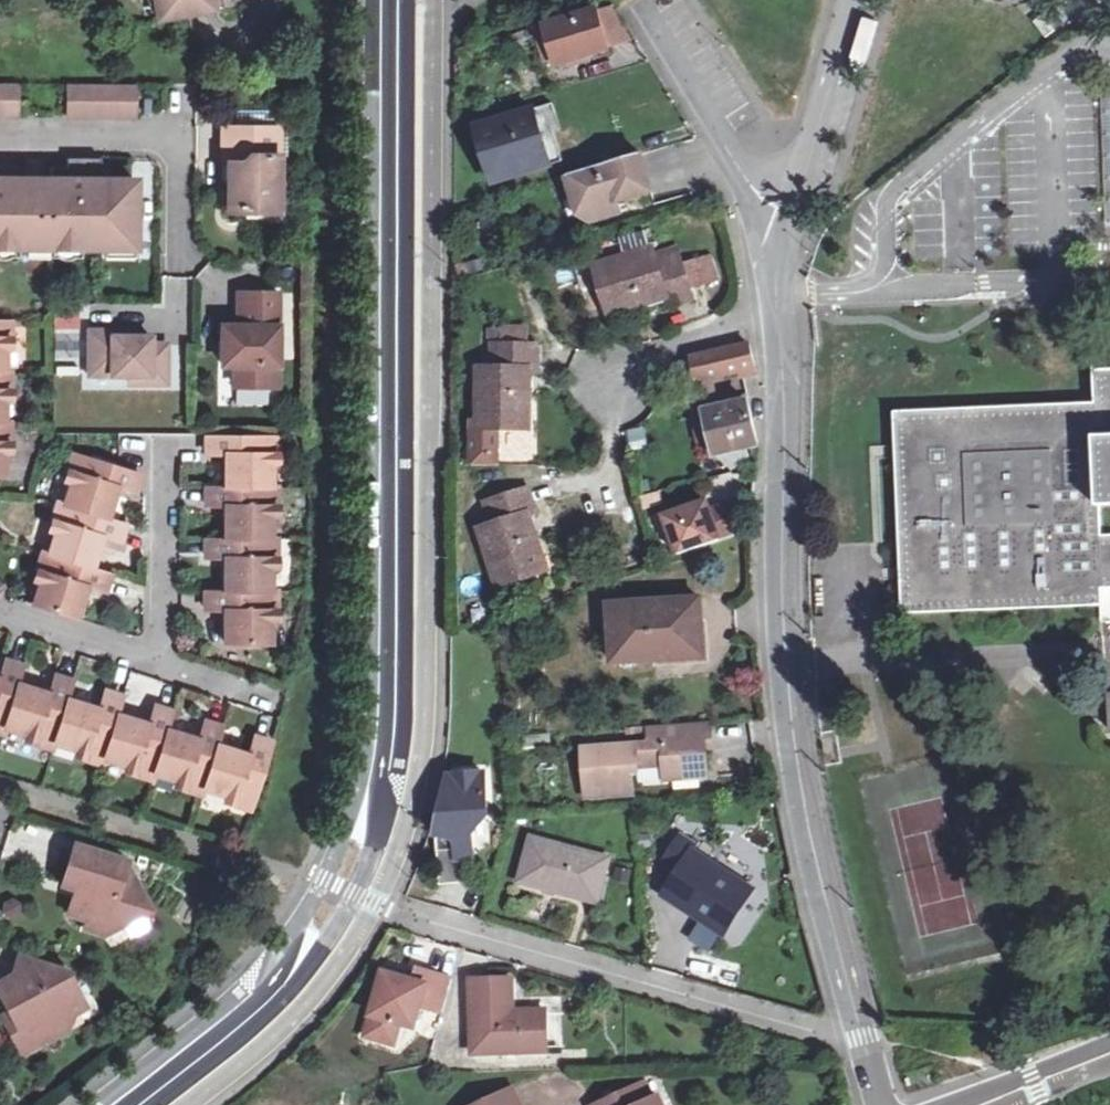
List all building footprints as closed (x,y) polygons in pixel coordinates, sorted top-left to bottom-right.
[(155,19),(198,11),(210,9),(209,0),(151,0),(155,19)] [(566,62),(606,49),(594,8),(544,24),(554,58),(556,64),(566,62)] [(1044,14),(1034,21),(1047,37),(1056,30),(1044,14)] [(554,58),(544,24),(533,27),(544,60),(554,58)] [(606,49),(566,62),(569,68),(608,56),(606,49)] [(14,116),(14,84),(0,84),(0,116),(14,116)] [(63,116),(131,117),(131,84),(63,84),(63,116)] [(493,180),(550,163),(560,160),(555,138),(559,136),(550,104),(544,106),(533,108),(476,125),(493,180)] [(274,127),(220,127),(220,163),(230,163),(230,172),(224,179),(224,210),(239,210),(243,205),(273,206),(274,127)] [(605,216),(606,219),(619,214),(616,204),(649,195),(638,156),(589,170),(595,190),(605,216)] [(130,247),(129,181),(97,180),(97,159),(64,159),(64,167),(47,167),(47,180),(14,179),(14,167),(0,166),(0,247),(130,247)] [(564,178),(571,200),(581,198),(586,212),(590,224),(606,219),(605,216),(595,190),(589,170),(564,178)] [(581,198),(571,200),(575,214),(586,212),(581,198)] [(646,231),(620,235),(622,249),(649,245),(646,231)] [(653,262),(649,251),(594,270),(608,313),(665,295),(668,306),(692,298),(678,255),(653,262)] [(266,365),(273,365),(273,293),(234,294),(235,312),(242,312),(242,326),(219,328),(218,365),(231,365),(231,386),(266,386),(266,365)] [(85,375),(127,375),(144,376),(144,384),(162,384),(163,345),(146,345),(146,338),(122,337),(108,338),(108,331),(85,332),(85,375)] [(741,376),(757,372),(751,343),(742,345),(739,346),(686,357),(689,371),(694,370),(697,379),(714,375),(740,370),(741,376)] [(538,372),(538,348),(491,348),(491,371),(480,371),(479,429),(474,429),(474,467),(486,467),(486,455),(496,455),(496,429),(525,429),(527,372),(538,372)] [(899,412),(908,609),(1106,601),(1106,617),(1109,617),(1109,371),(1095,372),(1097,402),(899,412)] [(126,384),(144,384),(144,376),(127,375),(126,384)] [(722,408),(714,375),(697,379),(686,381),(694,414),(700,443),(705,441),(708,454),(713,453),(704,411),(722,408)] [(759,444),(749,402),(722,408),(704,411),(713,453),(714,454),(759,444)] [(633,450),(649,446),(644,425),(627,430),(633,450)] [(249,489),(265,489),(265,465),(271,465),(272,444),(249,443),(250,435),(202,434),(202,445),(202,455),(221,455),(221,489),(249,489)] [(496,455),(486,455),(486,467),(495,468),(496,455)] [(76,512),(102,520),(111,487),(131,494),(134,485),(137,476),(114,469),(92,462),(89,469),(68,462),(62,484),(67,485),(60,507),(76,512)] [(531,484),(486,501),(493,525),(483,529),(500,584),(546,568),(528,514),(539,510),(531,484)] [(249,495),(249,489),(221,489),(202,489),(202,499),(202,508),(222,508),(222,541),(248,541),(265,541),(265,516),(272,515),(272,496),(249,495)] [(664,518),(677,557),(738,536),(728,507),(709,513),(706,504),(664,518)] [(74,519),(76,512),(60,507),(54,505),(52,513),(74,519)] [(74,519),(52,513),(47,534),(51,536),(44,557),(61,562),(87,569),(97,538),(116,544),(119,533),(122,526),(102,520),(76,512),(74,519)] [(249,548),(248,541),(222,541),(202,541),(202,549),(201,559),(220,558),(220,593),(248,594),(265,594),(266,569),(271,568),(271,547),(249,548)] [(59,569),(61,562),(44,557),(40,555),(37,562),(59,569)] [(59,569),(37,562),(30,582),(37,585),(30,606),(72,619),(82,588),(100,593),(103,584),(106,575),(87,569),(61,562),(59,569)] [(248,601),(248,594),(220,593),(202,593),(202,602),(202,612),(221,612),(222,645),(265,645),(266,621),(271,620),(271,602),(248,601)] [(265,594),(248,594),(248,601),(271,602),(271,593),(265,594)] [(707,598),(617,604),(620,660),(699,655),(699,620),(707,619),(707,598)] [(5,713),(13,686),(19,667),(10,664),(0,661),(0,662),(0,711),(5,713)] [(13,686),(5,713),(0,729),(23,736),(22,741),(41,747),(47,726),(54,728),(62,701),(68,683),(60,681),(51,678),(46,695),(13,686)] [(95,710),(62,701),(54,728),(50,743),(72,751),(71,756),(91,763),(96,741),(104,743),(113,716),(118,698),(109,696),(100,693),(95,710)] [(120,771),(140,777),(147,756),(154,758),(163,731),(168,714),(159,711),(150,708),(144,725),(113,716),(104,743),(99,759),(122,766),(120,771)] [(705,739),(712,738),(710,721),(648,728),(649,742),(582,750),(588,789),(596,789),(596,794),(603,799),(628,797),(635,787),(633,774),(641,773),(640,768),(666,766),(667,775),(672,780),(705,776),(709,772),(706,749),(705,739)] [(195,741),(163,731),(154,758),(149,773),(172,781),(170,787),(190,792),(196,771),(204,774),(212,747),(218,729),(210,727),(200,724),(195,741)] [(48,749),(50,743),(54,728),(47,726),(41,747),(48,749)] [(212,747),(204,774),(199,789),(222,795),(220,802),(241,807),(247,786),(255,789),(257,781),(267,744),(260,742),(250,739),(243,757),(212,747)] [(97,765),(99,759),(104,743),(96,741),(91,763),(97,765)] [(149,773),(154,758),(147,756),(140,777),(147,780),(149,773)] [(196,771),(190,792),(197,794),(199,789),(204,774),(196,771)] [(486,772),(450,776),(436,834),(445,885),(473,882),(471,857),(464,857),(463,850),(476,848),(473,816),(490,814),(486,772)] [(613,857),(533,835),(522,881),(601,903),(613,857)] [(117,884),(120,874),(123,864),(71,848),(58,886),(76,893),(73,905),(68,903),(65,917),(84,923),(82,932),(99,938),(146,914),(132,888),(126,887),(117,884)] [(753,885),(697,851),(669,894),(695,911),(700,904),(730,924),(753,885)] [(128,877),(120,874),(117,884),(126,887),(128,877)] [(58,1024),(81,1008),(68,987),(56,984),(59,972),(16,959),(11,978),(0,983),(0,1005),(9,1024),(1,1027),(16,1051),(21,1060),(52,1040),(47,1031),(58,1024)] [(444,1009),(454,976),(419,965),(416,977),(388,969),(369,1032),(397,1040),(403,1019),(417,1024),(424,1003),(444,1009)] [(518,965),(476,966),(478,1041),(552,1039),(552,998),(519,998),(518,965)] [(64,1032),(58,1024),(47,1031),(52,1040),(64,1032)] [(596,1102),(597,1104),(666,1104),(662,1094),(656,1096),(650,1082),(596,1102)] [(531,1090),(488,1104),(536,1104),(531,1090)]
